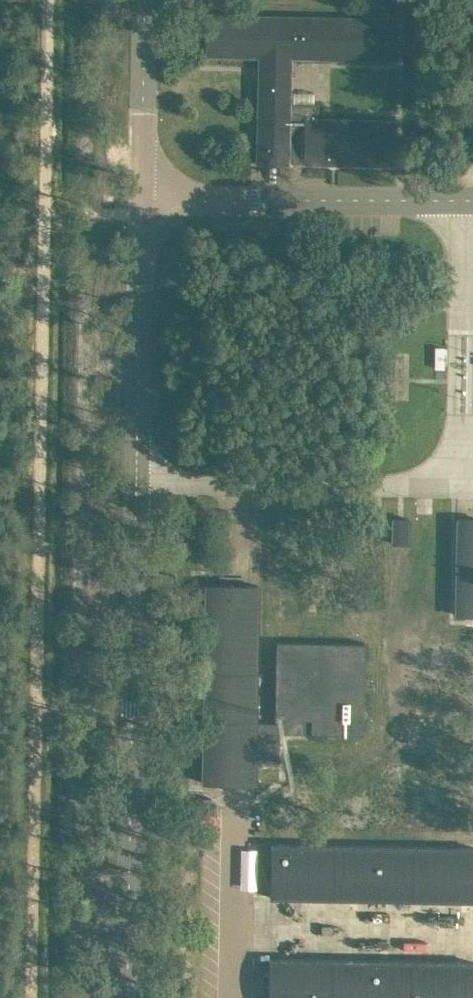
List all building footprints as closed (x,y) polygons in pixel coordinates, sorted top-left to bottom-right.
[(395,59),(395,36),(396,17),(207,13),(206,55),(259,56),(257,162),(289,162),(289,160),(305,161),(305,163),(393,164),(394,119),(317,117),(317,104),(290,104),(291,57),(395,59)] [(372,517),(372,531),(386,531),(386,517),(372,517)] [(409,518),(404,517),(392,517),(392,542),(409,542),(409,518)] [(457,518),(456,613),(472,614),(472,518),(457,518)] [(203,781),(255,782),(256,731),(256,722),(258,584),(206,584),(203,781)] [(277,723),(263,722),(256,722),(256,731),(257,731),(267,731),(310,732),(310,733),(363,734),(365,642),(276,640),(275,718),(278,718),(277,723)] [(281,736),(267,736),(267,731),(257,731),(256,760),(281,761),(281,736)] [(280,896),(472,900),(472,847),(272,844),(271,896),(280,896)] [(270,958),(269,997),(472,997),(472,962),(270,958)]
